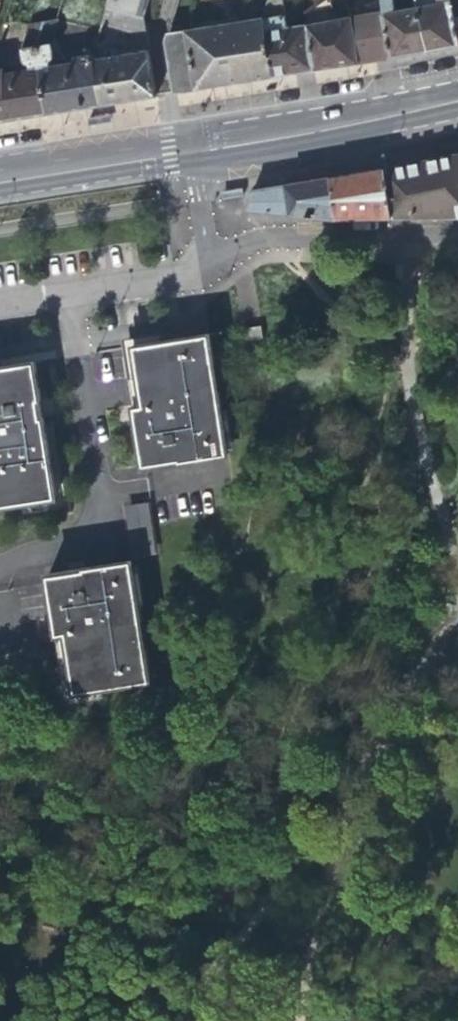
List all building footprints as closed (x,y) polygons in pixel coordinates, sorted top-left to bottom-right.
[(106,7),(143,16),(148,0),(108,0),(106,7)] [(314,69),(307,24),(287,28),(283,0),(282,0),(270,0),(265,18),(274,75),(295,72),(314,69)] [(390,55),(384,11),(327,21),(323,0),(320,0),(316,3),(305,11),(307,24),(314,69),(329,66),(390,55)] [(424,3),(431,45),(440,43),(456,40),(448,0),(432,0),(424,3)] [(456,40),(457,40),(457,0),(448,0),(456,40)] [(394,8),(399,50),(411,48),(423,46),(431,45),(424,3),(394,8)] [(146,34),(143,16),(106,7),(102,21),(146,34)] [(166,40),(175,92),(188,89),(231,82),(274,75),(265,18),(189,30),(168,34),(166,40)] [(56,19),(43,22),(36,43),(47,112),(71,108),(101,104),(93,59),(92,54),(77,57),(77,61),(51,65),(50,62),(54,57),(50,40),(56,19)] [(0,69),(0,120),(19,117),(47,112),(36,43),(43,22),(29,25),(22,47),(25,61),(30,64),(31,68),(4,73),(3,68),(0,69)] [(149,49),(93,59),(101,104),(124,100),(156,95),(149,49)] [(110,113),(83,117),(85,126),(111,122),(110,113)] [(398,213),(457,212),(457,147),(430,155),(392,166),(398,213)] [(398,213),(392,166),(361,171),(336,175),(342,217),(398,213)] [(300,182),(290,184),(291,214),(342,217),(336,175),(300,182)] [(290,184),(253,192),(254,212),(291,214),(290,184)] [(244,187),(220,191),(221,197),(245,194),(244,187)] [(262,338),(260,327),(242,330),(243,341),(262,338)] [(134,407),(144,405),(134,346),(163,341),(162,334),(124,340),(132,393),(134,407)] [(221,410),(208,334),(163,341),(134,346),(144,405),(134,407),(144,465),(180,460),(180,462),(228,454),(227,449),(221,410)] [(18,503),(56,496),(45,429),(42,429),(39,414),(37,398),(40,398),(34,362),(1,367),(0,367),(0,369),(0,506),(18,503)] [(229,408),(221,410),(227,449),(236,448),(229,408)] [(153,553),(150,503),(126,504),(129,555),(153,553)] [(131,565),(131,561),(107,564),(83,568),(83,570),(76,571),(47,575),(57,635),(66,633),(75,693),(105,688),(150,681),(137,605),(131,565)] [(137,605),(146,604),(140,564),(131,565),(137,605)] [(106,695),(105,688),(75,693),(66,633),(57,635),(68,702),(106,695)]
